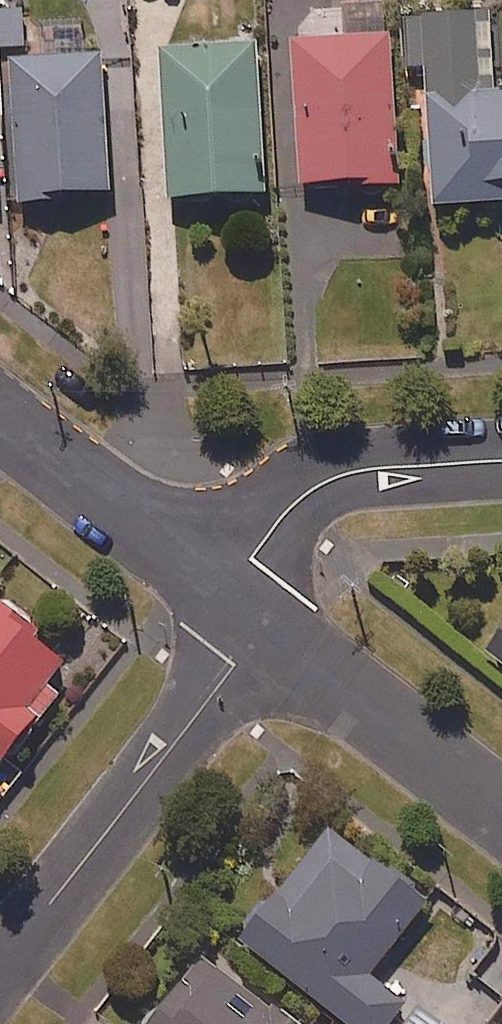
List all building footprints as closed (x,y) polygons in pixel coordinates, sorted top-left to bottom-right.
[(403,186),(396,6),(349,8),(350,41),(298,43),(304,190),(403,186)] [(495,15),(410,21),(414,72),(432,71),(443,211),(501,207),(501,97),(495,15)] [(272,197),(263,47),(169,52),(178,202),(272,197)] [(15,62),(24,202),(24,213),(75,210),(75,199),(117,197),(108,57),(15,62)] [(7,772),(67,698),(56,689),(74,666),(44,641),(49,635),(2,597),(0,600),(0,766),(7,772)] [(335,827),(245,940),(349,1023),(402,1023),(414,1009),(377,979),(435,908),(335,827)] [(206,962),(162,1023),(295,1023),(206,962)] [(428,1011),(417,1023),(444,1023),(428,1011)]
